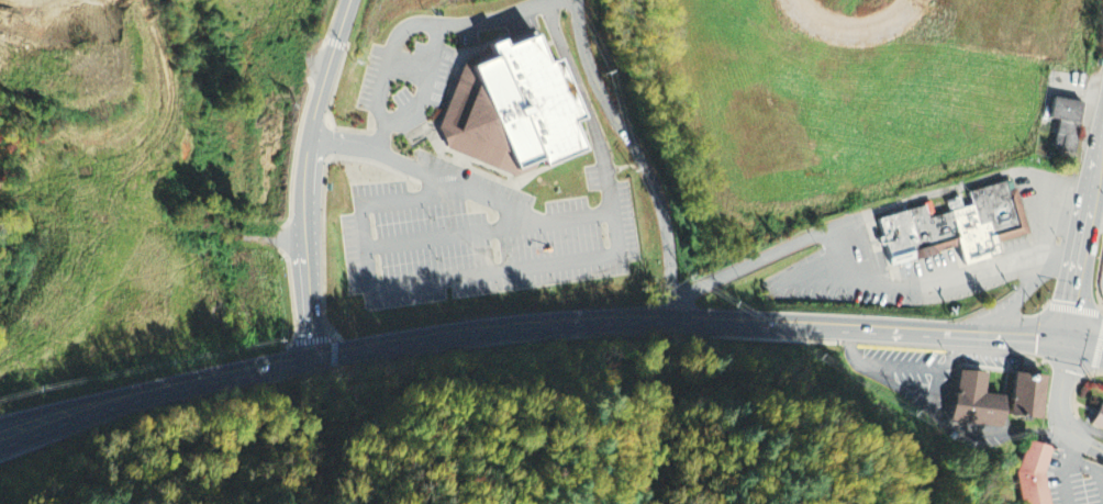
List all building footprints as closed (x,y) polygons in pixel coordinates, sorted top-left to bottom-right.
[(535,34),(505,45),(502,38),(490,43),(494,54),(491,55),(484,54),(466,59),(438,126),(446,148),(511,176),(532,169),(535,159),(537,158),(539,165),(580,148),(569,122),(580,117),(556,58),(546,63),(535,34)] [(1084,100),(1077,150),(1062,148),(1063,144),(1057,143),(1060,119),(1050,116),(1054,96),(1084,100)] [(972,204),(969,191),(1011,179),(1014,188),(1016,188),(1029,233),(996,243),(984,201),(972,204)] [(945,200),(961,194),(965,208),(972,204),(984,201),(996,243),(1000,254),(965,265),(959,245),(948,211),(945,200)] [(917,258),(959,245),(948,211),(928,217),(925,205),(910,210),(918,240),(913,243),(917,258)] [(878,219),(891,266),(917,258),(913,243),(918,240),(910,210),(878,219)] [(1010,396),(1009,403),(1001,402),(998,424),(949,418),(956,362),(984,366),(981,393),(1010,396)] [(1012,371),(1040,374),(1037,417),(1007,414),(1009,403),(1010,396),(1012,371)] [(1090,421),(1102,428),(1102,398),(1102,397),(1090,421)] [(1044,473),(1050,503),(1028,503),(1021,471),(1029,441),(1050,447),(1044,473)]
